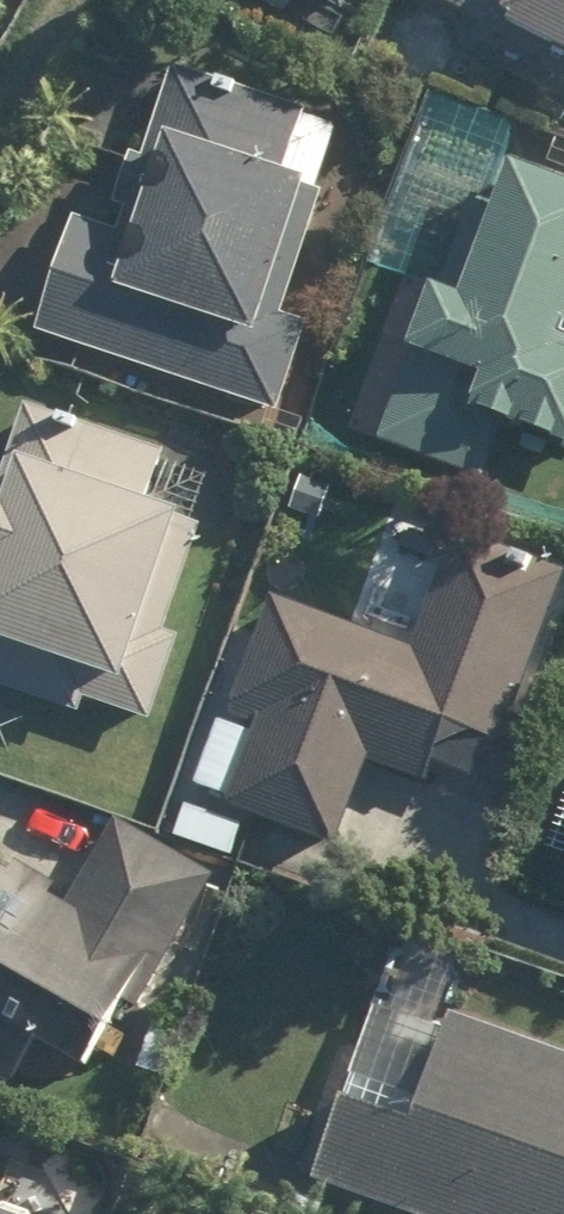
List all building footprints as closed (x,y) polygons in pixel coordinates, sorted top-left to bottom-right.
[(338,21),(348,0),(296,0),(338,21)] [(406,6),(563,86),(563,0),(409,0),(406,6)] [(58,243),(23,338),(259,425),(293,332),(267,322),(330,154),(164,92),(103,259),(58,243)] [(497,174),(484,213),(465,207),(382,453),(481,486),(496,442),(559,463),(563,448),(563,196),(497,174)] [(72,727),(80,701),(135,718),(192,537),(152,525),(171,463),(21,415),(0,482),(0,704),(72,727)] [(485,764),(546,599),(441,561),(407,653),(264,600),(222,715),(252,726),(222,809),(330,849),(358,773),(421,796),(439,747),(485,764)] [(528,869),(563,881),(563,795),(554,791),(528,869)] [(26,1052),(81,1090),(215,898),(117,830),(58,915),(0,875),(0,1089),(26,1052)] [(350,1213),(563,1213),(563,1062),(374,999),(307,1200),(350,1213)]
